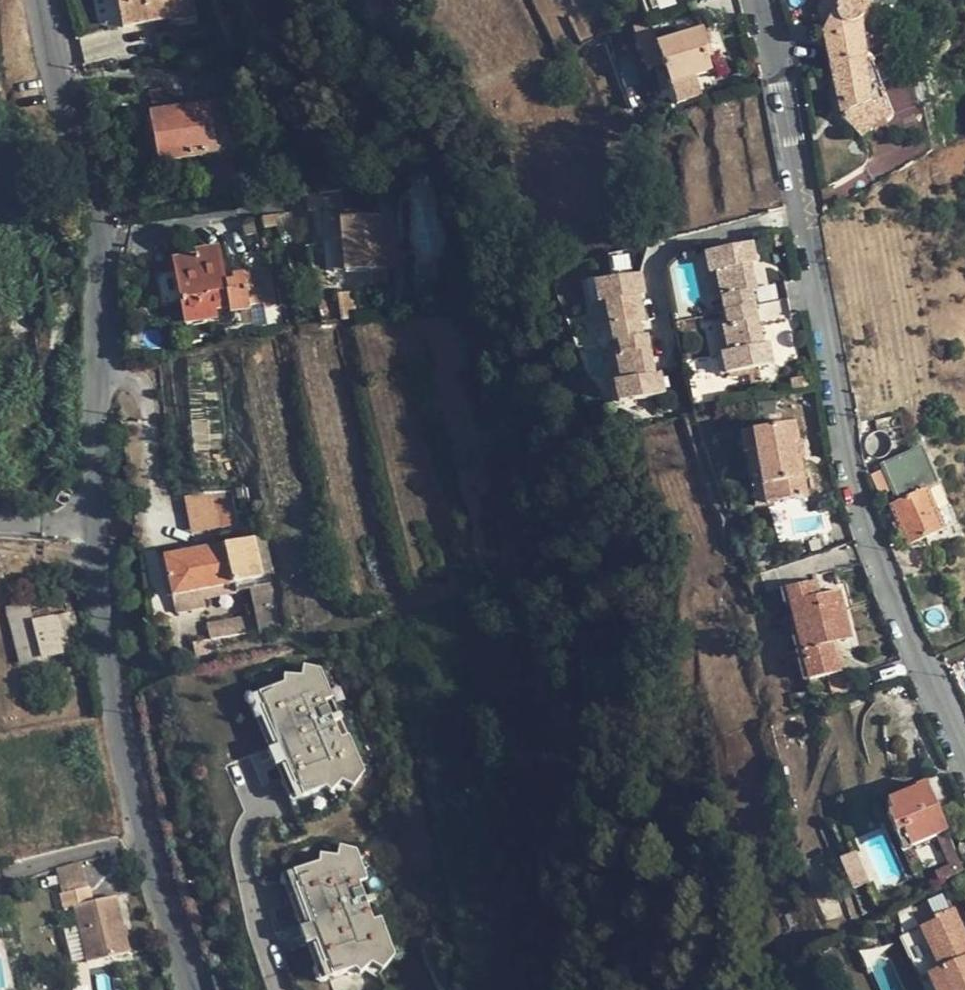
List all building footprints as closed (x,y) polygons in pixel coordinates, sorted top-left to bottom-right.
[(172,19),(168,0),(119,0),(125,29),(172,19)] [(172,19),(173,24),(194,20),(190,0),(168,0),(172,19)] [(863,61),(859,23),(864,21),(868,7),(868,3),(867,0),(843,0),(837,5),(826,0),(816,12),(829,69),(863,61)] [(712,73),(708,62),(705,54),(710,52),(703,31),(658,46),(649,23),(634,28),(649,69),(663,64),(672,87),(712,73)] [(713,60),(710,52),(705,54),(708,62),(713,60)] [(891,115),(870,60),(863,61),(829,69),(837,106),(848,115),(841,122),(861,142),(891,115)] [(197,71),(203,105),(209,104),(215,134),(223,133),(222,125),(239,122),(233,89),(225,77),(206,69),(197,71)] [(151,92),(155,114),(173,111),(167,89),(151,92)] [(173,111),(155,114),(149,115),(158,167),(219,155),(215,134),(209,104),(203,105),(173,111)] [(837,106),(841,122),(848,115),(837,106)] [(344,208),(341,191),(308,197),(311,212),(344,208)] [(275,229),(273,216),(261,218),(264,230),(275,229)] [(329,219),(331,242),(343,241),(346,274),(368,271),(388,270),(384,216),(329,219)] [(333,275),(346,274),(343,241),(331,242),(333,275)] [(729,353),(722,355),(726,375),(772,365),(769,345),(763,346),(753,295),(757,295),(752,268),(757,268),(753,247),(708,257),(712,277),(718,276),(724,301),(729,327),(724,328),(729,353)] [(231,309),(225,277),(219,250),(198,253),(198,258),(175,262),(176,272),(155,276),(162,307),(183,304),(187,325),(216,321),(216,312),(231,309)] [(234,275),(242,314),(252,312),(252,306),(261,304),(267,330),(281,326),(271,268),(234,275)] [(389,285),(388,270),(368,271),(368,287),(389,285)] [(232,316),(242,314),(234,275),(225,277),(231,309),(232,316)] [(715,303),(724,301),(718,276),(712,277),(709,277),(715,303)] [(622,383),(615,384),(618,404),(665,395),(661,375),(657,376),(648,338),(643,339),(641,325),(646,325),(640,298),(646,296),(642,277),(597,286),(601,304),(606,303),(612,331),(614,344),(620,343),(622,356),(617,357),(622,383)] [(338,295),(341,323),(354,322),(350,294),(338,295)] [(602,333),(612,331),(606,303),(601,304),(597,305),(602,333)] [(720,355),(722,355),(729,353),(724,328),(714,330),(720,355)] [(613,385),(615,384),(622,383),(617,357),(608,358),(613,385)] [(887,441),(889,447),(906,444),(903,418),(875,423),(875,435),(879,435),(886,439),(887,441)] [(761,452),(768,504),(807,497),(801,457),(796,458),(794,444),(798,443),(795,426),(744,435),(748,454),(761,452)] [(803,442),(798,443),(794,444),(796,458),(801,457),(805,456),(803,442)] [(756,507),(768,504),(761,452),(748,454),(756,507)] [(922,453),(895,464),(896,464),(905,473),(925,461),(922,453)] [(937,490),(925,461),(905,473),(918,496),(919,498),(926,494),(937,490)] [(883,469),(885,475),(894,478),(897,480),(904,490),(910,501),(919,498),(918,496),(905,473),(896,464),(895,464),(883,469)] [(885,475),(898,506),(910,501),(904,490),(897,480),(894,478),(885,475)] [(954,528),(937,490),(926,494),(944,532),(954,528)] [(237,524),(232,491),(205,492),(185,496),(190,535),(237,524)] [(939,534),(944,532),(926,494),(919,498),(939,534)] [(939,534),(919,498),(910,501),(929,538),(939,534)] [(929,538),(910,501),(898,506),(889,509),(906,549),(929,538)] [(172,600),(199,593),(235,585),(266,578),(256,537),(163,559),(172,600)] [(817,582),(809,584),(813,599),(821,597),(817,582)] [(840,592),(821,597),(813,599),(809,584),(785,590),(809,682),(837,675),(830,646),(838,645),(852,641),(840,592)] [(235,593),(235,585),(199,593),(201,600),(235,593)] [(259,630),(254,611),(208,623),(212,640),(259,630)] [(74,615),(56,619),(63,652),(82,647),(74,615)] [(23,661),(63,652),(56,619),(16,627),(23,661)] [(845,673),(838,645),(830,646),(837,675),(845,673)] [(286,682),(256,692),(294,797),(327,785),(334,792),(343,779),(356,786),(366,769),(318,666),(303,662),(302,674),(285,672),(286,682)] [(886,814),(896,837),(904,834),(910,850),(947,834),(926,785),(887,801),(891,812),(886,814)] [(903,853),(910,850),(904,834),(896,837),(903,853)] [(322,863),(292,872),(331,977),(363,966),(370,973),(379,959),(392,966),(402,949),(355,847),(339,842),(338,854),(321,852),(322,863)] [(864,881),(852,849),(839,854),(850,886),(864,881)] [(58,869),(63,892),(85,887),(80,862),(58,869)] [(73,905),(77,926),(84,957),(85,962),(129,952),(117,896),(93,901),(90,886),(85,887),(63,892),(60,892),(63,907),(73,905)] [(946,892),(930,899),(939,919),(921,927),(931,948),(919,953),(936,989),(948,989),(950,989),(951,989),(964,989),(964,944),(961,935),(964,933),(964,932),(946,892)] [(71,960),(84,957),(77,926),(65,930),(71,960)]
